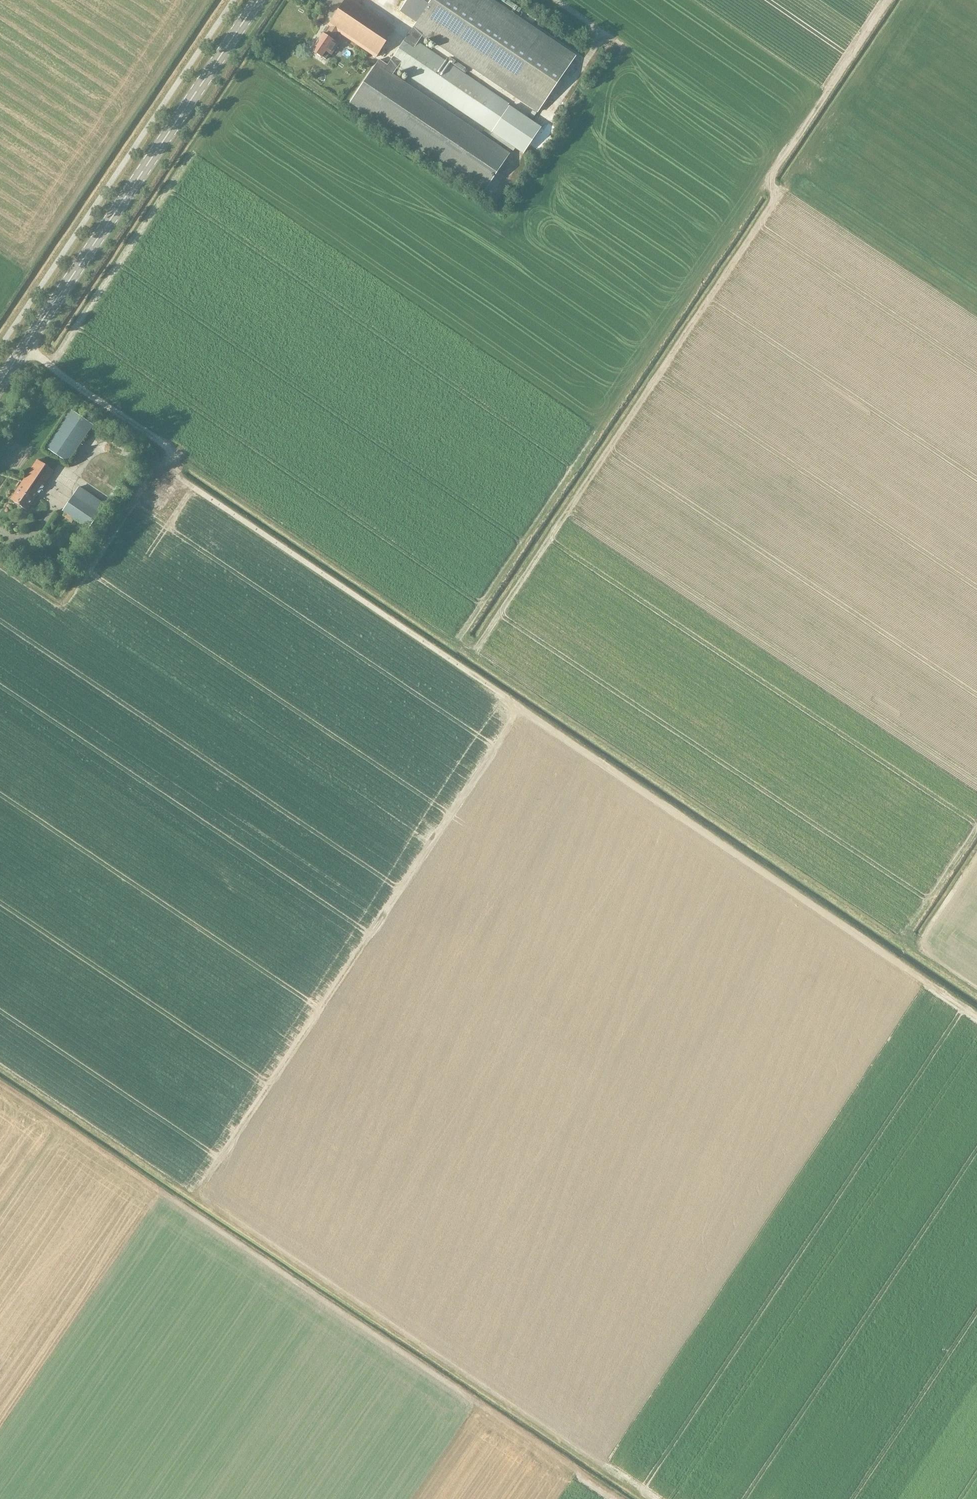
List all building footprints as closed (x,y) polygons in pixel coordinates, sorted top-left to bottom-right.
[(311,51),(321,58),(322,57),(325,59),(336,43),(332,40),(338,32),(375,57),(395,29),(352,0),(346,0),(328,26),(330,27),(325,35),(323,34),(311,51)] [(354,106),(483,193),(512,151),(394,73),(397,68),(491,130),(507,106),(509,103),(417,43),(422,36),(537,113),(576,55),(493,0),(407,0),(401,10),(417,21),(389,62),(384,59),(354,106)] [(541,128),(507,106),(491,130),(525,152),(541,128)] [(70,410),(45,448),(67,463),(93,425),(70,410)] [(37,460),(10,500),(27,511),(53,472),(37,460)] [(77,490),(61,514),(86,531),(103,507),(77,490)]
